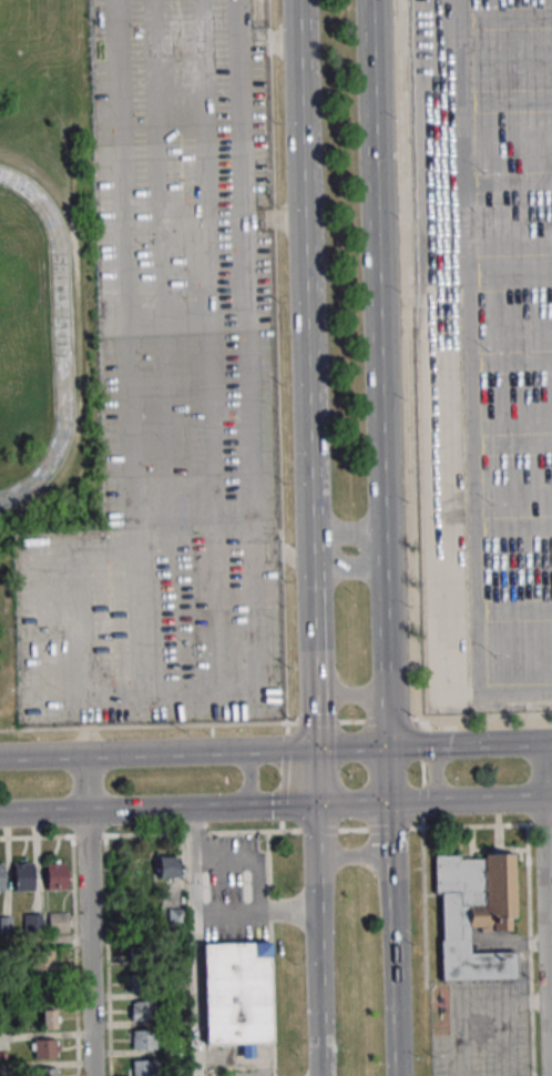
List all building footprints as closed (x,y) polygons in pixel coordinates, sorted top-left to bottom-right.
[(433,855),(460,855),(460,860),(484,859),(484,855),(514,854),(517,918),(510,918),(510,931),(481,932),(481,926),(468,927),(469,956),(514,955),(515,978),(442,981),(441,941),(442,941),(441,894),(435,894),(433,855)] [(178,855),(157,855),(157,877),(178,877),(178,855)] [(47,862),(65,862),(67,891),(47,891),(47,862)] [(14,863),(33,863),(34,892),(16,893),(14,863)] [(184,909),(168,911),(170,925),(186,922),(184,909)] [(49,913),(49,932),(68,932),(68,913),(49,913)] [(24,914),(24,932),(42,932),(42,914),(24,914)] [(132,954),(157,954),(157,939),(132,939),(132,954)] [(203,944),(259,943),(269,943),(269,948),(270,1043),(254,1044),(254,1059),(241,1059),(239,1043),(204,1044),(203,944)] [(54,969),(54,951),(32,951),(32,969),(54,969)] [(164,992),(164,974),(131,974),(131,992),(164,992)] [(33,999),(55,999),(55,977),(33,977),(33,999)] [(131,1021),(154,1021),(154,1002),(131,1002),(131,1021)] [(42,1028),(59,1028),(59,1007),(42,1007),(42,1028)] [(157,1049),(157,1029),(132,1029),(132,1049),(157,1049)] [(32,1039),(32,1058),(60,1058),(60,1039),(32,1039)] [(153,1060),(132,1060),(132,1075),(153,1075),(153,1060)]
